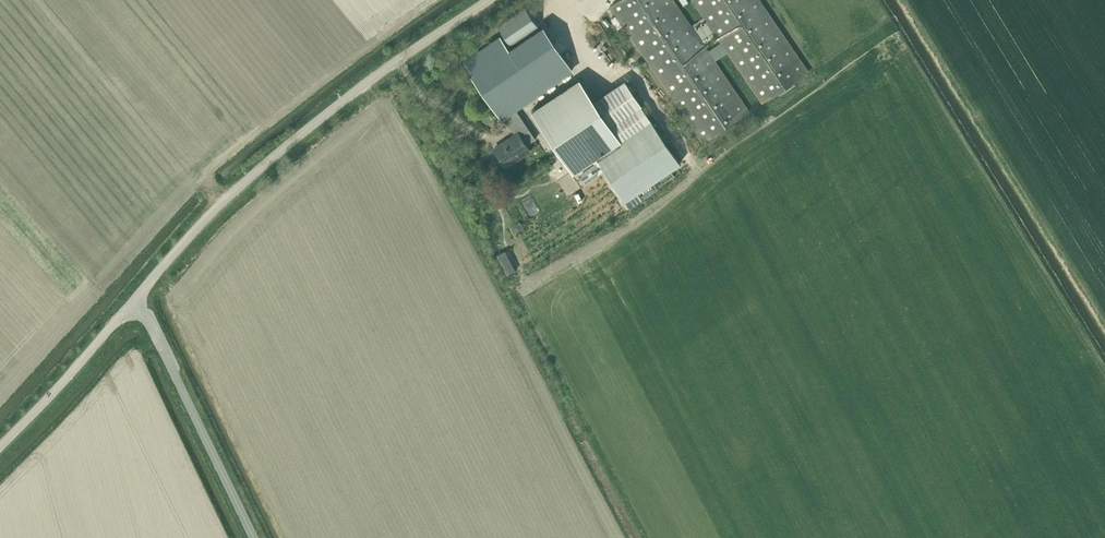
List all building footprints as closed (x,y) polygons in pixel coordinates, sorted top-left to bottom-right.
[(610,6),(703,143),(749,111),(674,0),(619,0),(610,6)] [(762,103),(808,71),(760,0),(692,0),(762,103)] [(494,148),(506,166),(529,150),(526,145),(535,139),(515,109),(535,95),(569,72),(572,70),(543,27),(540,29),(525,8),(498,26),(510,43),(512,42),(515,46),(509,50),(500,37),(464,61),(474,74),(472,76),(500,118),(501,118),(503,117),(515,134),(513,136),(494,148)] [(622,25),(615,16),(610,19),(617,29),(622,25)] [(578,79),(531,111),(573,172),(595,156),(625,201),(639,191),(643,198),(658,189),(653,181),(680,163),(627,83),(615,90),(613,87),(593,100),(578,79)] [(508,274),(516,269),(507,250),(498,255),(508,274)]
